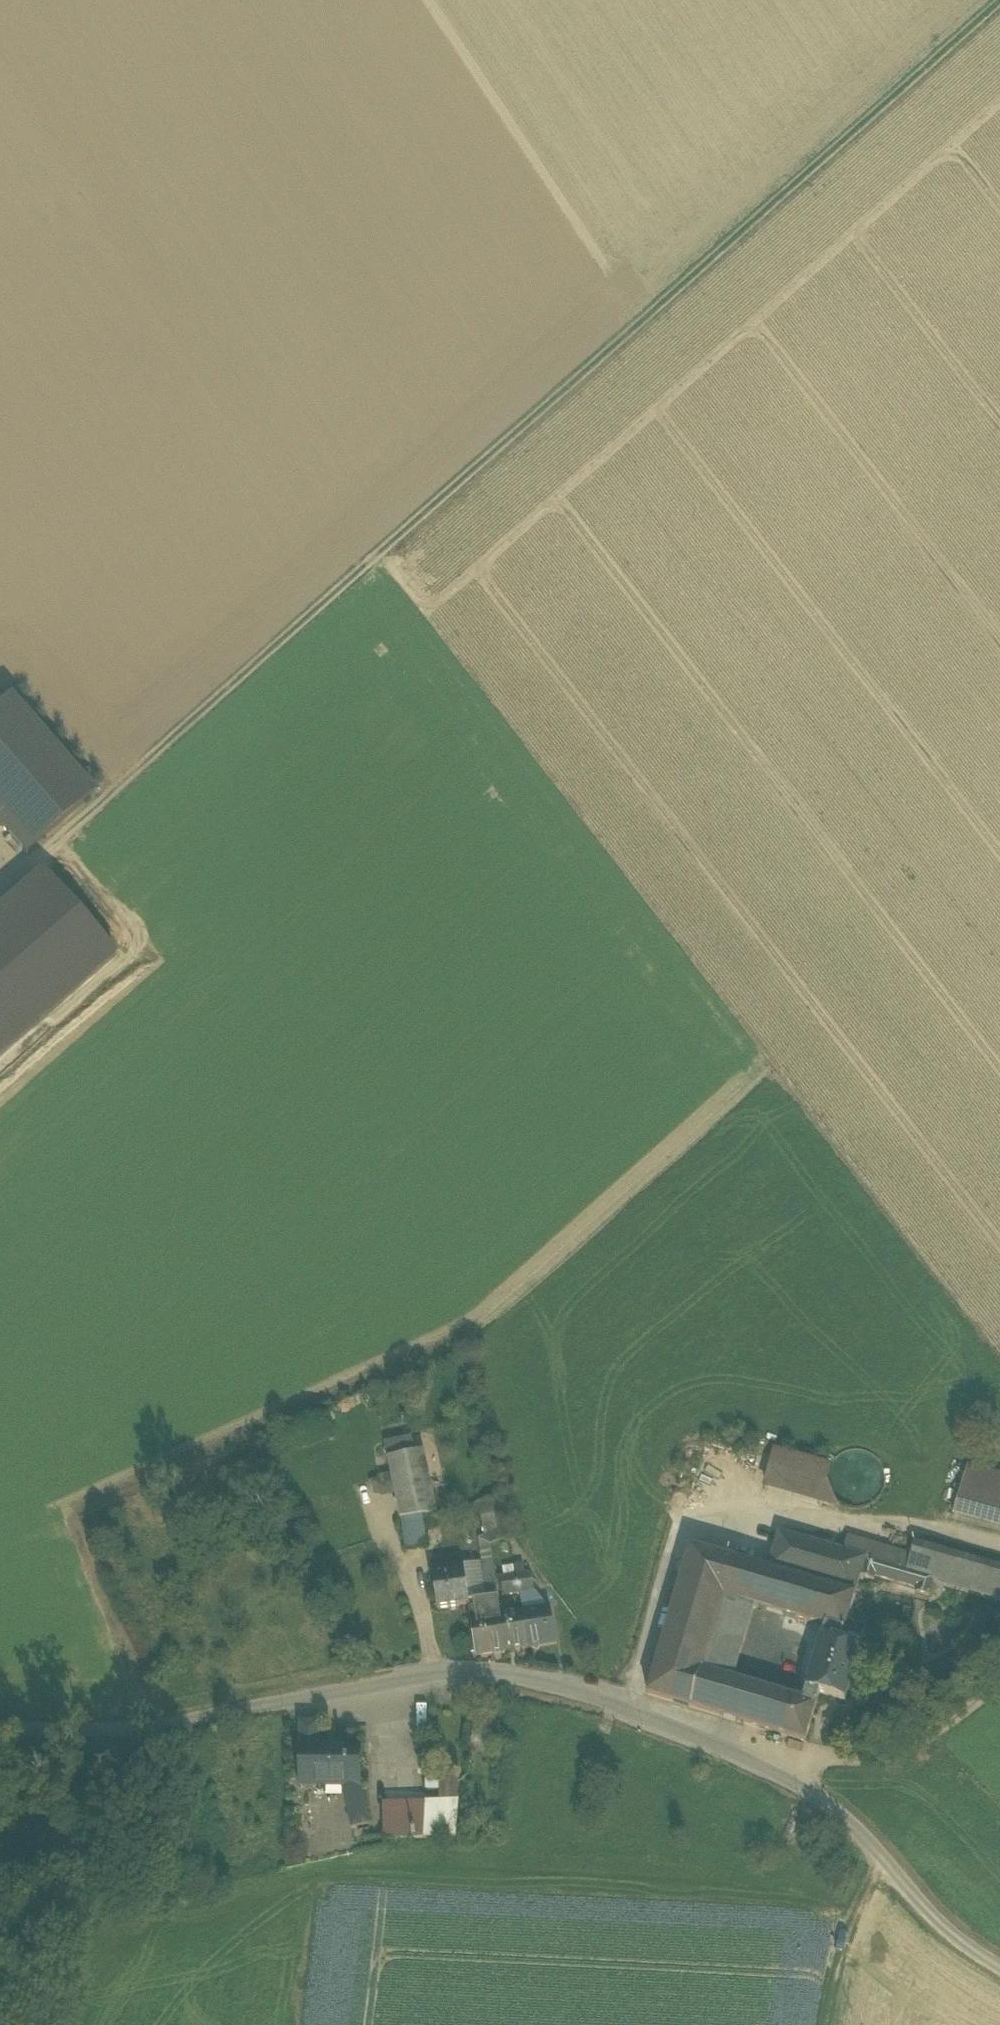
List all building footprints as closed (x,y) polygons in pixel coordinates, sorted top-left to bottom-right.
[(0,708),(0,826),(25,854),(93,795),(10,699),(0,708)] [(0,908),(0,1058),(115,957),(41,872),(0,908)] [(765,1489),(818,1504),(824,1482),(829,1465),(776,1450),(765,1489)] [(868,1452),(854,1450),(839,1455),(830,1467),(827,1481),(832,1495),(844,1505),(859,1508),(873,1502),(882,1491),(885,1476),(880,1462),(868,1452)] [(388,1459),(401,1519),(423,1516),(437,1514),(424,1451),(388,1459)] [(963,1480),(999,1491),(999,1475),(968,1466),(963,1480)] [(963,1480),(954,1515),(999,1528),(999,1491),(963,1480)] [(830,1485),(824,1482),(818,1504),(837,1510),(837,1504),(830,1485)] [(482,1563),(487,1591),(497,1590),(491,1546),(511,1536),(508,1530),(501,1499),(478,1505),(486,1537),(479,1540),(482,1563)] [(401,1519),(406,1550),(427,1547),(423,1516),(401,1519)] [(720,1717),(722,1717),(733,1681),(703,1671),(724,1597),(755,1606),(826,1627),(829,1618),(847,1623),(861,1577),(874,1580),(875,1576),(917,1588),(916,1592),(929,1596),(934,1579),(935,1578),(909,1570),(867,1558),(843,1551),(779,1533),(769,1570),(690,1547),(648,1694),(721,1716),(720,1717)] [(843,1551),(867,1558),(870,1545),(847,1539),(843,1551)] [(912,1558),(870,1545),(867,1558),(909,1570),(912,1558)] [(912,1558),(909,1570),(935,1578),(934,1579),(999,1598),(999,1569),(916,1546),(912,1558)] [(482,1563),(464,1565),(468,1594),(487,1591),(482,1563)] [(514,1565),(515,1576),(525,1574),(523,1564),(514,1565)] [(470,1603),(468,1594),(464,1565),(432,1570),(437,1610),(468,1605),(470,1605),(470,1603)] [(528,1573),(525,1574),(515,1576),(519,1593),(535,1590),(533,1579),(528,1573)] [(503,1596),(519,1593),(515,1576),(500,1578),(503,1596)] [(498,1599),(497,1590),(487,1591),(468,1594),(470,1603),(498,1599)] [(703,1671),(733,1681),(755,1606),(724,1597),(703,1671)] [(498,1599),(470,1603),(470,1605),(468,1605),(476,1656),(506,1652),(501,1616),(498,1599)] [(551,1608),(522,1613),(528,1648),(557,1644),(551,1608)] [(522,1613),(501,1616),(506,1652),(528,1648),(522,1613)] [(804,1702),(816,1706),(820,1693),(845,1701),(860,1650),(865,1630),(866,1630),(866,1629),(864,1628),(847,1623),(829,1618),(826,1627),(804,1702)] [(723,1717),(745,1723),(755,1687),(733,1681),(722,1717),(723,1717)] [(780,1694),(755,1687),(745,1723),(769,1731),(780,1694)] [(804,1702),(780,1694),(769,1731),(805,1742),(816,1706),(804,1702)] [(302,1727),(302,1747),(318,1748),(318,1727),(302,1727)] [(360,1751),(318,1751),(317,1751),(317,1754),(302,1754),(302,1787),(329,1787),(329,1781),(346,1781),(346,1787),(360,1787),(360,1751)] [(442,1791),(442,1806),(459,1805),(458,1780),(442,1779),(426,1778),(425,1790),(442,1791)] [(360,1790),(360,1787),(346,1787),(344,1792),(349,1813),(350,1812),(354,1828),(368,1824),(360,1790)] [(442,1806),(425,1807),(423,1839),(456,1837),(459,1805),(442,1806)] [(384,1841),(423,1839),(425,1807),(383,1808),(384,1841)]
